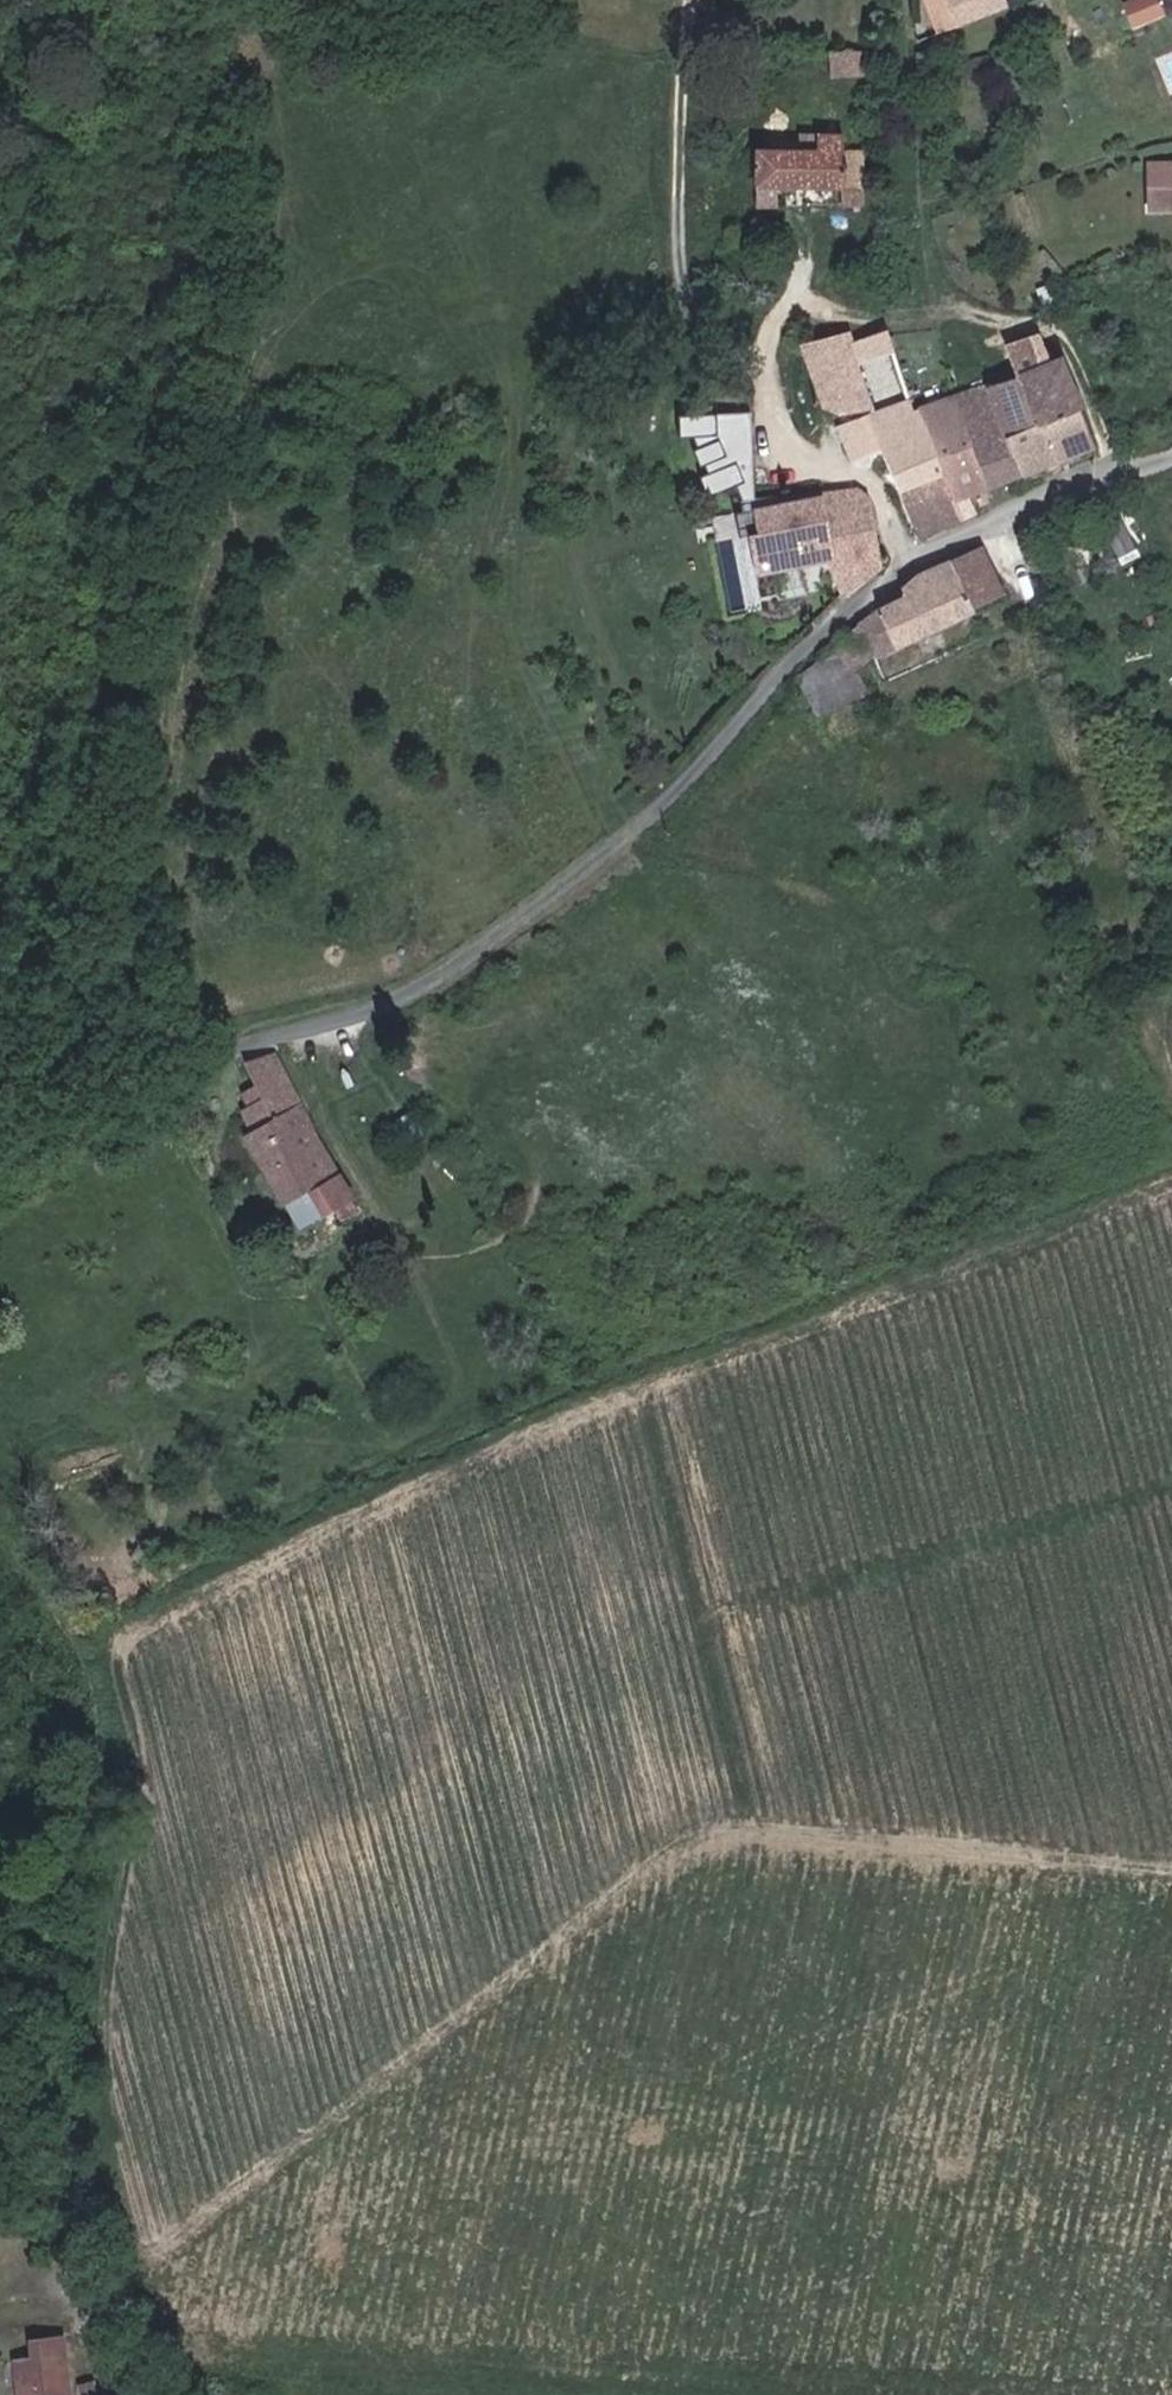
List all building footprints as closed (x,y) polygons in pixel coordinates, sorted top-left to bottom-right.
[(1009,6),(1007,0),(947,0),(957,26),(1009,6)] [(1166,16),(1162,0),(1124,0),(1131,26),(1166,16)] [(867,76),(867,51),(833,51),(833,76),(867,76)] [(875,207),(875,184),(875,154),(854,154),(854,134),(809,134),(809,150),(750,150),(750,189),(772,189),(841,189),(841,207),(875,207)] [(1151,161),(1151,207),(1171,208),(1171,161),(1151,161)] [(772,189),(750,189),(750,206),(772,206),(772,189)] [(905,391),(885,335),(846,347),(841,333),(801,346),(830,419),(866,407),(905,391)] [(1014,374),(980,388),(999,434),(1016,479),(1091,450),(1053,356),(1039,362),(1033,344),(1007,355),(1014,374)] [(980,388),(952,399),(989,490),(1016,479),(999,434),(980,388)] [(950,505),(929,451),(914,414),(905,391),(866,407),(868,413),(884,452),(921,544),(977,516),(967,499),(950,505)] [(952,399),(914,414),(929,451),(950,505),(967,499),(989,490),(952,399)] [(710,425),(749,422),(748,405),(709,409),(710,425)] [(884,452),(868,413),(842,424),(858,461),(884,452)] [(686,469),(753,463),(749,422),(710,425),(683,428),(683,436),(686,469)] [(785,495),(798,565),(832,558),(841,595),(883,566),(866,479),(785,495)] [(735,538),(742,575),(798,565),(785,495),(747,502),(749,513),(753,535),(735,538)] [(1124,517),(1106,526),(1120,553),(1138,544),(1124,517)] [(1006,595),(986,543),(954,558),(896,585),(898,595),(872,610),(842,632),(846,640),(799,670),(819,711),(868,688),(859,667),(1006,595)] [(339,1213),(343,1220),(368,1205),(330,1141),(275,1049),(250,1064),(265,1089),(251,1097),(256,1106),(248,1110),(259,1128),(253,1132),(296,1204),(312,1229),(339,1213)] [(14,2394),(63,2394),(58,2334),(28,2336),(29,2352),(11,2353),(14,2394)]
